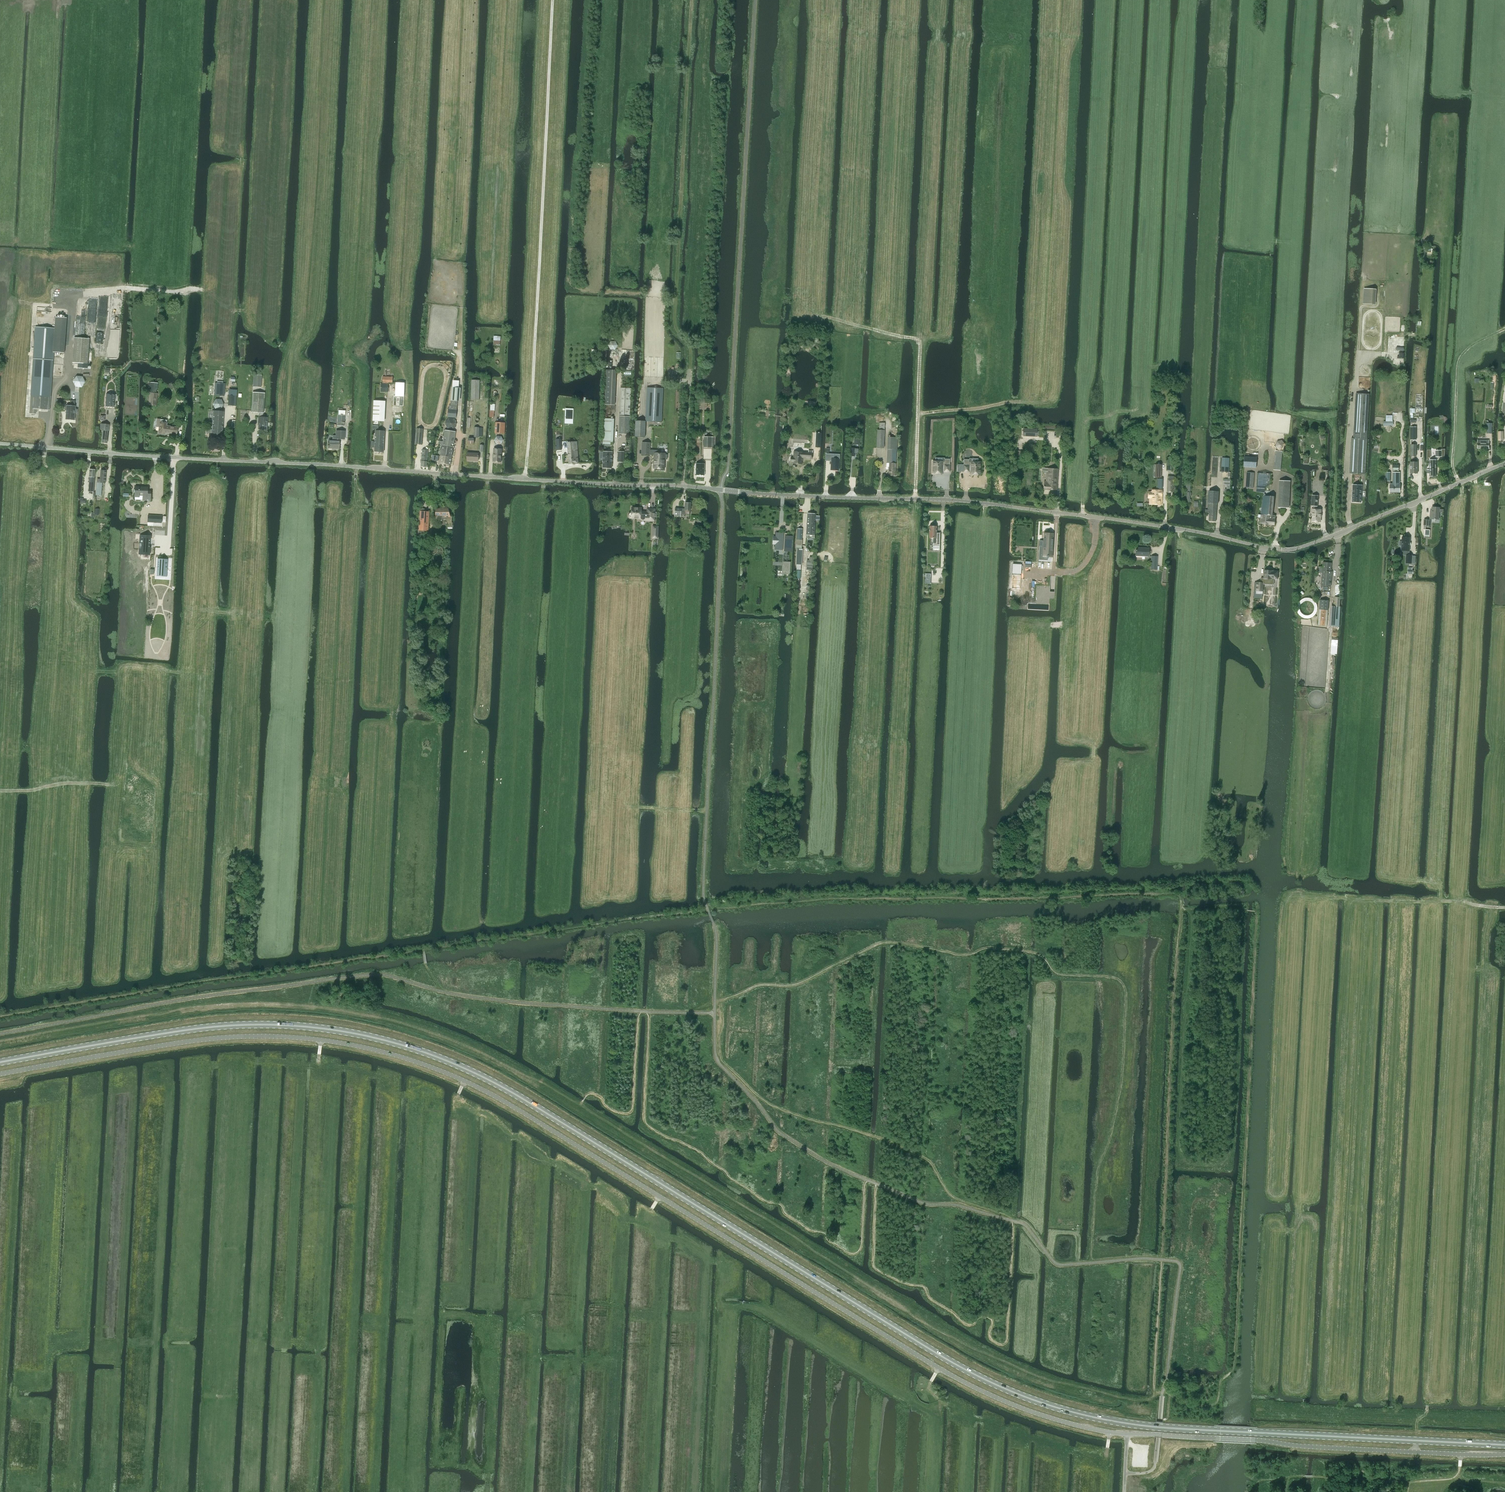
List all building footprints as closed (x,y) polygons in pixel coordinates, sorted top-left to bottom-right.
[(1375,305),(1376,289),(1364,289),(1363,304),(1375,305)] [(33,359),(30,411),(29,413),(36,414),(36,409),(50,410),(55,328),(35,327),(33,359)] [(74,338),(72,363),(78,363),(77,368),(87,368),(87,364),(89,339),(74,338)] [(75,387),(81,387),(85,382),(82,377),(76,376),(73,381),(75,387)] [(381,383),(381,392),(388,392),(388,389),(388,383),(393,383),(393,377),(383,376),(382,383),(381,383)] [(253,378),(253,387),(261,387),(261,378),(253,378)] [(480,380),(472,380),(472,400),(480,400),(480,380)] [(214,395),(224,396),(225,383),(215,383),(214,395)] [(396,392),(396,396),(401,396),(404,396),(405,391),(405,383),(396,383),(396,391),(396,392)] [(647,387),(646,421),(661,422),(663,388),(647,387)] [(630,417),(629,417),(631,388),(621,388),(619,434),(629,434),(630,417)] [(259,422),(258,429),(266,429),(267,417),(263,417),(263,413),(265,393),(253,392),(251,412),(259,413),(259,417),(258,417),(258,422),(259,422)] [(149,393),(148,405),(156,406),(157,393),(156,393),(149,393)] [(1351,438),(1350,474),(1365,474),(1369,394),(1357,393),(1354,438),(1351,438)] [(106,406),(114,407),(115,394),(107,394),(106,406)] [(229,395),(228,405),(233,405),(236,406),(236,396),(229,395)] [(65,406),(65,410),(66,410),(66,419),(74,420),(75,413),(77,413),(77,409),(75,409),(75,406),(75,401),(70,400),(70,405),(66,405),(66,406),(65,406)] [(385,421),(386,401),(374,400),(373,421),(385,421)] [(448,409),(447,417),(456,418),(457,406),(450,405),(449,405),(449,409),(448,409)] [(565,412),(565,423),(573,424),(573,409),(570,408),(570,412),(565,412)] [(213,410),(212,430),(210,429),(209,433),(212,434),(212,438),(222,439),(223,411),(213,410)] [(445,423),(447,428),(453,428),(457,424),(454,418),(449,418),(445,423)] [(176,435),(177,427),(166,426),(167,420),(157,419),(156,427),(159,427),(158,434),(165,435),(165,432),(168,433),(168,434),(176,435)] [(645,437),(646,421),(637,420),(635,420),(635,422),(635,436),(645,437)] [(496,422),(495,433),(505,434),(505,423),(503,423),(498,422),(496,422)] [(103,430),(102,442),(107,443),(108,430),(109,425),(101,424),(100,430),(103,430)] [(474,427),(474,437),(479,437),(483,437),(483,428),(479,428),(479,427),(474,427)] [(417,428),(416,444),(422,444),(424,429),(417,428)] [(445,432),(443,441),(446,442),(446,445),(453,446),(456,431),(445,429),(445,430),(444,430),(443,431),(445,432)] [(877,430),(876,447),(884,448),(885,430),(884,430),(879,430),(877,430)] [(327,445),(327,446),(328,446),(328,448),(339,449),(339,440),(339,437),(344,437),(344,431),(336,431),(335,436),(332,435),(332,440),(328,440),(328,445),(327,445)] [(384,452),(385,431),(376,431),(375,442),(374,442),(374,441),(372,441),(372,448),(375,448),(375,452),(384,452)] [(704,437),(704,447),(713,447),(713,437),(704,437)] [(896,476),(896,449),(897,449),(898,437),(888,437),(888,449),(887,463),(889,463),(889,475),(896,476)] [(1277,441),(1276,446),(1279,450),(1284,448),(1285,444),(1282,440),(1277,441)] [(1478,448),(1488,448),(1489,440),(1478,440),(1478,448)] [(443,441),(441,455),(452,457),(453,446),(446,445),(446,442),(443,441)] [(569,464),(578,464),(577,442),(567,442),(569,464)] [(642,442),(642,454),(650,454),(654,455),(654,453),(659,453),(659,450),(650,450),(650,443),(642,442)] [(494,448),(493,462),(501,462),(502,449),(494,448)] [(791,457),(790,462),(793,462),(793,463),(802,464),(803,458),(812,459),(813,450),(808,450),(808,452),(793,451),(793,457),(791,457)] [(1281,470),(1283,451),(1275,450),(1274,470),(1281,470)] [(600,452),(600,459),(603,459),(603,468),(612,468),(612,461),(612,459),(612,452),(603,452),(600,452)] [(478,461),(479,453),(467,453),(467,460),(475,461),(478,461)] [(654,455),(653,469),(664,469),(665,459),(667,459),(668,455),(665,454),(665,453),(659,453),(654,453),(654,455)] [(452,457),(441,455),(440,455),(439,463),(450,465),(452,457)] [(1244,467),(1256,468),(1257,457),(1245,456),(1244,467)] [(1222,457),(1221,471),(1228,472),(1228,479),(1224,479),(1224,486),(1230,486),(1231,472),(1229,472),(1230,458),(1222,457)] [(839,470),(839,459),(832,458),(831,470),(839,470)] [(945,459),(945,461),(933,461),(933,473),(943,473),(943,471),(950,471),(950,459),(945,459)] [(969,462),(970,459),(964,459),(964,472),(969,472),(971,472),(971,474),(980,474),(981,462),(969,462)] [(1429,470),(1427,470),(1427,474),(1429,474),(1430,476),(1436,476),(1436,460),(1429,460),(1429,470)] [(696,463),(696,475),(704,475),(705,463),(696,463)] [(1044,481),(1044,489),(1057,490),(1058,469),(1043,468),(1043,471),(1047,472),(1046,481),(1044,481)] [(97,478),(97,483),(97,495),(101,495),(102,482),(105,482),(106,470),(101,470),(100,479),(97,478)] [(1390,484),(1390,492),(1400,492),(1400,485),(1400,473),(1399,473),(1397,473),(1393,473),(1393,484),(1390,484)] [(1168,476),(1167,492),(1173,492),(1172,496),(1176,496),(1176,492),(1173,492),(1173,488),(1175,488),(1175,485),(1174,484),(1174,477),(1168,476)] [(1247,479),(1246,487),(1256,488),(1256,480),(1247,479)] [(1289,481),(1280,480),(1278,507),(1287,507),(1289,481)] [(1352,496),(1352,502),(1361,502),(1362,485),(1353,485),(1353,495),(1352,495),(1353,495),(1353,496),(1352,496)] [(134,490),(134,492),(135,493),(135,496),(143,496),(143,500),(151,500),(151,491),(147,491),(148,487),(135,487),(135,489),(134,490)] [(1150,498),(1150,505),(1162,505),(1162,490),(1152,490),(1152,492),(1148,492),(1148,498),(1150,498)] [(1208,510),(1205,509),(1205,513),(1209,513),(1209,520),(1216,521),(1217,504),(1218,504),(1219,491),(1209,491),(1208,510)] [(1313,513),(1312,521),(1316,521),(1317,522),(1319,522),(1320,522),(1321,510),(1317,509),(1317,506),(1318,506),(1318,496),(1312,495),(1312,506),(1313,506),(1313,509),(1312,509),(1312,513),(1313,513)] [(1261,514),(1260,523),(1275,525),(1276,519),(1275,519),(1276,516),(1272,515),(1274,497),(1263,496),(1261,511),(1262,511),(1262,514),(1261,514)] [(690,510),(690,511),(691,503),(685,503),(685,510),(681,510),(682,509),(675,508),(675,516),(681,517),(681,513),(685,513),(685,514),(689,515),(690,510)] [(1430,514),(1430,519),(1439,519),(1439,512),(1441,512),(1443,512),(1444,509),(1442,509),(1439,509),(1439,508),(1432,507),(1432,514),(1430,514)] [(449,523),(450,526),(452,526),(453,522),(452,522),(452,517),(450,516),(448,508),(444,509),(443,509),(443,508),(442,508),(441,509),(441,510),(436,510),(437,519),(446,519),(449,523)] [(631,518),(637,518),(637,517),(641,517),(641,519),(642,519),(643,520),(644,519),(645,519),(645,518),(647,518),(647,519),(654,519),(655,509),(648,509),(647,512),(641,512),(641,508),(632,508),(632,512),(631,512),(630,513),(629,513),(629,514),(629,515),(629,516),(629,517),(630,517),(630,518),(631,518)] [(428,531),(430,512),(420,511),(419,531),(428,531)] [(806,535),(806,538),(809,538),(809,535),(814,535),(815,519),(817,519),(817,520),(819,520),(819,519),(820,519),(820,516),(818,516),(816,516),(816,514),(808,513),(806,535)] [(148,515),(147,522),(161,523),(162,516),(148,515)] [(937,533),(937,526),(930,526),(929,538),(933,538),(933,550),(940,550),(940,532),(940,533),(937,533)] [(773,536),(772,544),(775,545),(775,550),(781,550),(781,551),(792,552),(793,536),(787,535),(787,533),(776,532),(776,536),(773,536)] [(1040,546),(1039,559),(1047,560),(1047,557),(1052,557),(1053,534),(1044,533),(1044,541),(1042,541),(1040,541),(1039,546),(1040,546)] [(139,548),(141,548),(141,553),(149,553),(150,536),(142,536),(141,539),(140,539),(139,543),(139,548)] [(1400,541),(1399,546),(1402,546),(1401,555),(1406,555),(1406,563),(1412,563),(1412,555),(1409,555),(1411,537),(1402,537),(1402,541),(1400,541)] [(1136,547),(1135,555),(1148,556),(1148,548),(1136,547)] [(157,559),(156,576),(157,576),(166,576),(167,559),(158,559),(157,559)] [(783,561),(782,568),(784,568),(784,574),(790,574),(791,562),(783,561)] [(1319,566),(1318,572),(1322,572),(1322,576),(1321,585),(1331,586),(1332,572),(1331,572),(1331,563),(1323,562),(1323,567),(1319,566)] [(1015,564),(1011,564),(1010,578),(1012,578),(1011,593),(1018,593),(1018,578),(1015,578),(1015,564)] [(1265,570),(1265,579),(1270,579),(1270,582),(1274,582),(1274,579),(1277,579),(1278,571),(1274,571),(1272,571),(1269,571),(1269,570),(1266,570),(1265,570)] [(1036,585),(1035,603),(1049,604),(1049,598),(1054,599),(1055,592),(1049,592),(1050,586),(1036,585)] [(1329,601),(1320,600),(1319,609),(1318,625),(1327,626),(1328,610),(1329,601)] [(1334,606),(1333,626),(1339,627),(1341,606),(1340,606),(1339,606),(1334,606)]
